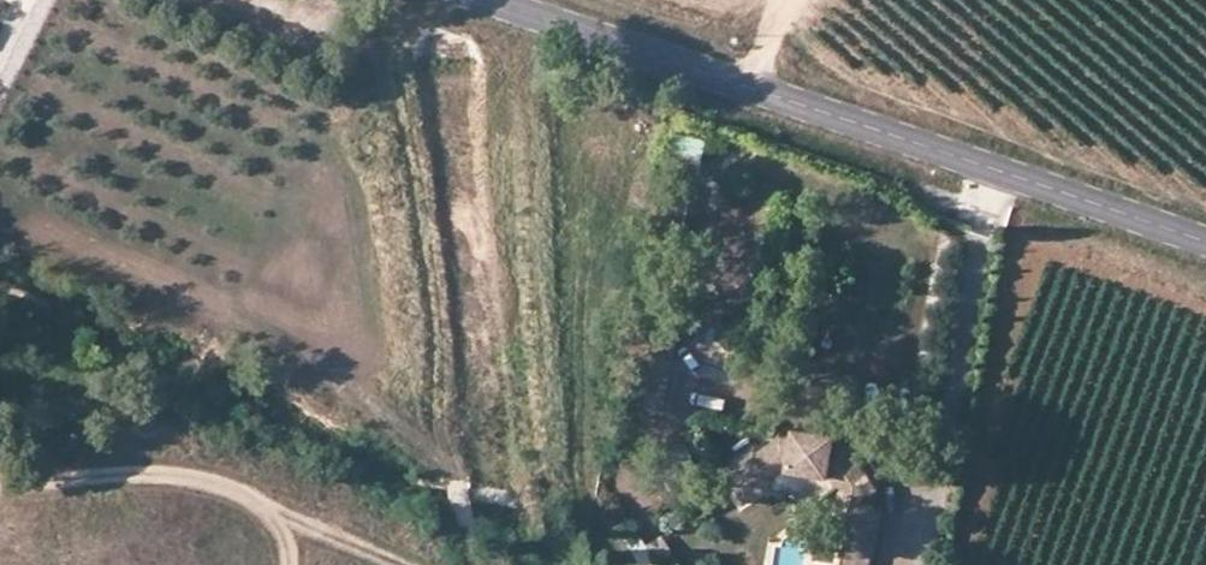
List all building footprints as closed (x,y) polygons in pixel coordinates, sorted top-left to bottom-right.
[(700,157),(701,133),(668,132),(668,157),(700,157)] [(680,371),(719,378),(729,324),(690,317),(680,371)] [(761,485),(774,476),(769,469),(779,461),(828,470),(836,487),(846,507),(837,564),(864,564),(873,505),(859,485),(864,480),(836,439),(829,438),(829,432),(792,425),(789,432),(782,431),(754,451),(750,443),(719,468),(741,499),(761,485)] [(774,476),(761,485),(818,499),(836,487),(828,470),(779,461),(769,469),(774,476)] [(660,531),(643,541),(658,564),(681,564),(660,531)]
